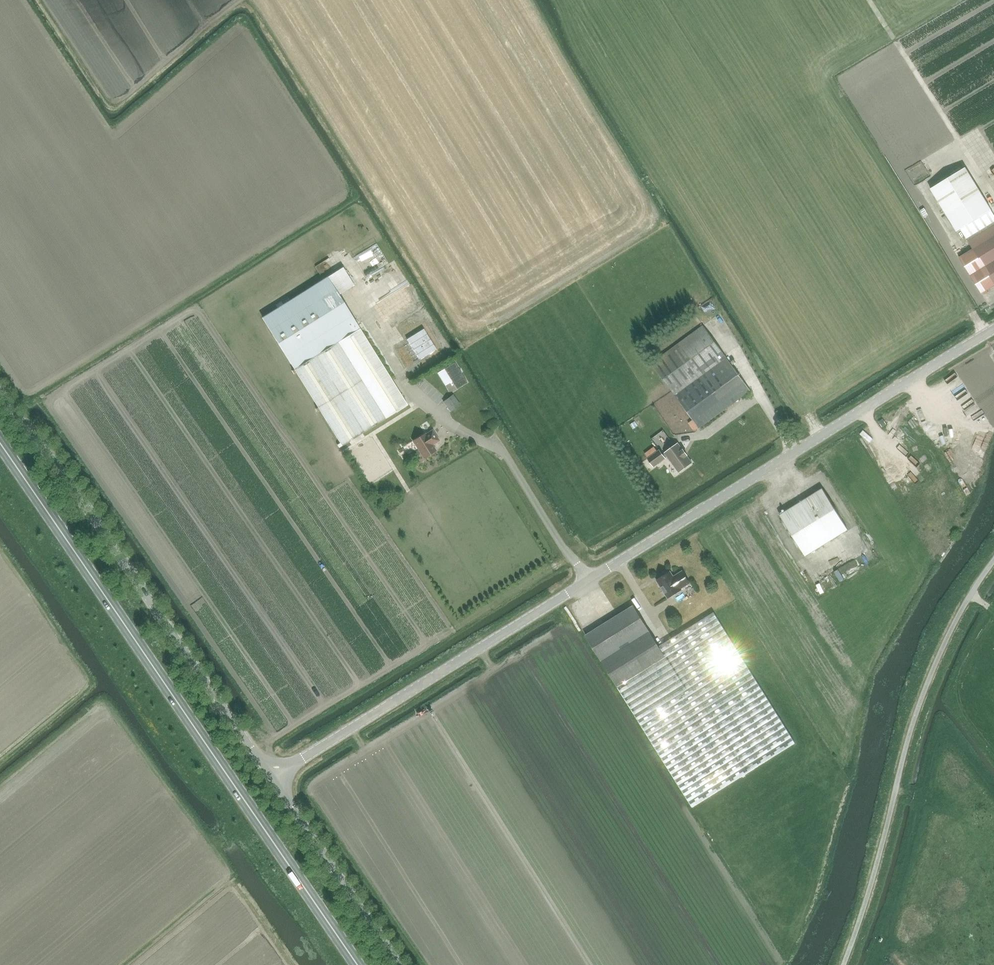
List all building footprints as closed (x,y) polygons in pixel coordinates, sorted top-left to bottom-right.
[(992,210),(966,168),(931,189),(957,232),(992,210)] [(969,239),(967,240),(973,250),(959,258),(981,293),(993,285),(993,224),(969,239)] [(307,290),(262,318),(295,370),(338,343),(386,419),(408,405),(354,318),(339,294),(354,285),(344,268),(328,277),(307,290)] [(392,294),(370,307),(381,325),(400,314),(395,306),(398,304),(392,294)] [(652,363),(693,420),(689,422),(695,431),(750,390),(703,326),(652,363)] [(417,332),(406,339),(419,360),(430,353),(417,332)] [(338,343),(295,370),(342,446),(386,419),(338,343)] [(978,368),(992,361),(987,352),(973,359),(978,368)] [(454,393),(444,400),(452,410),(461,403),(454,393)] [(432,444),(439,440),(433,430),(426,434),(425,433),(414,441),(424,458),(436,450),(432,444)] [(648,458),(654,466),(668,456),(679,472),(692,463),(687,456),(688,455),(683,449),(683,450),(678,443),(663,454),(660,450),(648,458)] [(779,514),(804,556),(847,529),(822,488),(779,514)] [(582,540),(589,537),(582,522),(576,525),(582,540)] [(860,536),(865,545),(870,543),(865,534),(860,536)] [(657,580),(668,598),(681,589),(680,588),(689,583),(682,571),(673,577),(670,572),(667,574),(665,573),(661,576),(660,578),(657,580)] [(665,657),(659,646),(649,631),(633,605),(586,635),(618,687),(665,657)] [(713,612),(659,646),(665,657),(618,687),(692,806),(795,742),(713,612)] [(76,817),(79,821),(88,814),(85,810),(76,817)]
